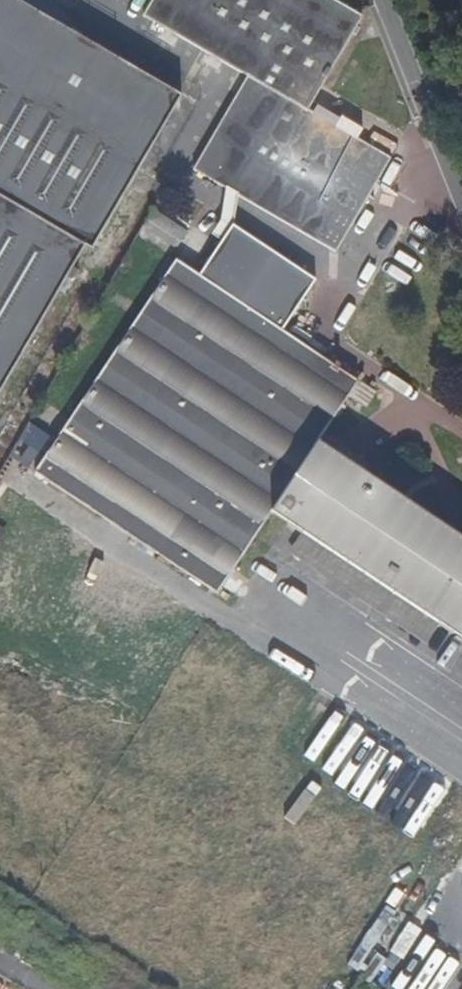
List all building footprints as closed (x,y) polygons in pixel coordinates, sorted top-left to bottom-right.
[(138,194),(190,104),(30,10),(13,0),(0,0),(0,398),(87,250),(101,258),(138,194)] [(331,0),(163,0),(151,22),(240,74),(188,168),(331,251),(387,155),(305,108),(359,15),(331,0)] [(171,248),(184,229),(149,206),(138,226),(171,248)] [(272,328),(304,284),(225,232),(193,275),(272,328)] [(214,594),(269,511),(297,529),(284,550),(421,641),(434,620),(461,639),(461,538),(314,442),(343,399),(358,409),(369,392),(272,328),(193,275),(173,262),(32,474),(214,594)]
